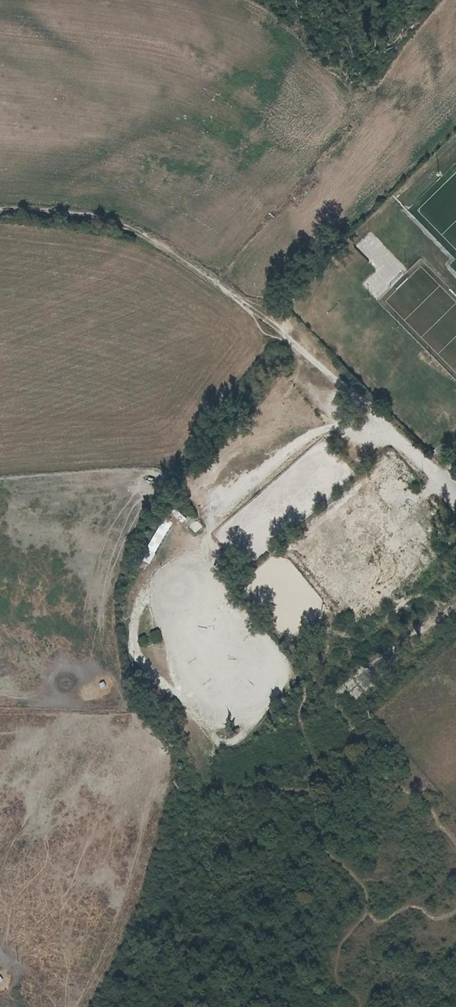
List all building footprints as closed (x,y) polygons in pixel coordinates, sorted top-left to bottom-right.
[(182,522),(187,516),(173,507),(169,513),(182,522)] [(169,514),(166,520),(174,525),(178,520),(169,514)] [(194,533),(202,528),(197,520),(189,525),(194,533)] [(149,564),(156,553),(148,548),(141,559),(149,564)]
